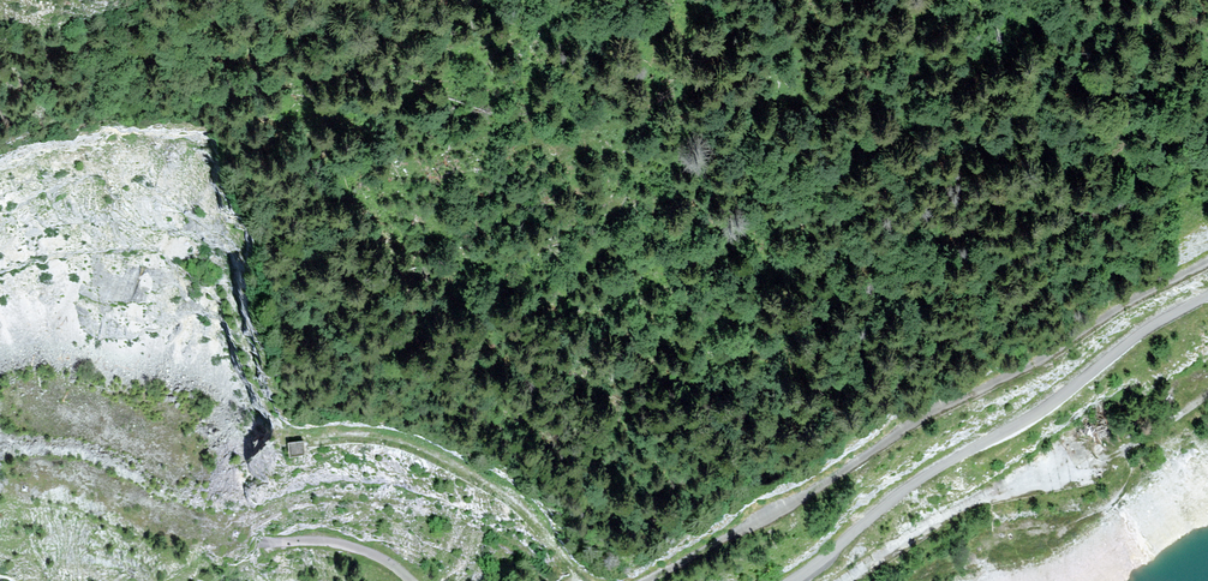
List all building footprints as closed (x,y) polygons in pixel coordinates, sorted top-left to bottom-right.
[(304,438),(287,440),(289,452),(305,450),(304,438)] [(318,441),(319,456),(332,454),(331,440),(318,441)]
